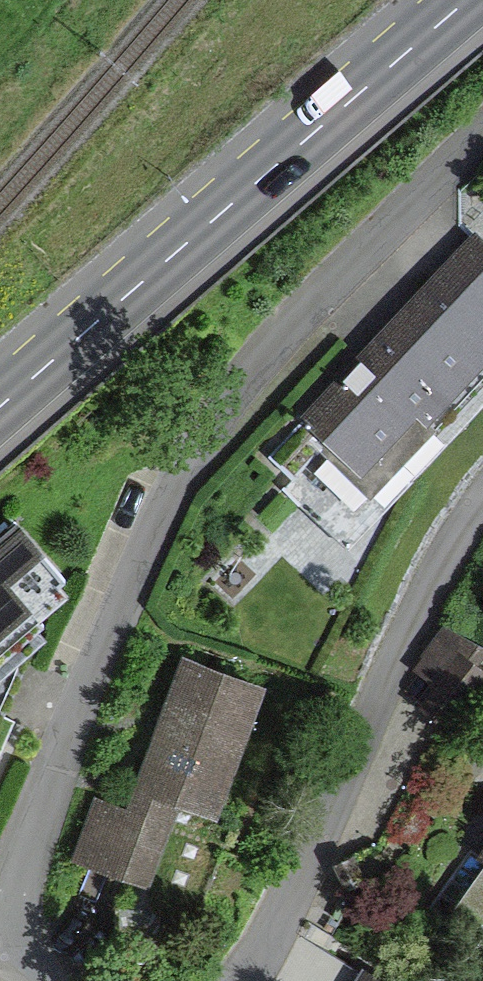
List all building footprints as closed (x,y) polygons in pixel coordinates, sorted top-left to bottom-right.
[(474,233),(292,418),(365,489),(482,368),(482,242),(474,233)] [(13,521),(0,532),(0,661),(77,594),(13,521)] [(94,793),(69,862),(200,908),(277,691),(177,657),(125,804),(94,793)] [(414,899),(482,953),(482,812),(414,899)] [(363,956),(348,980),(404,980),(363,956)]
